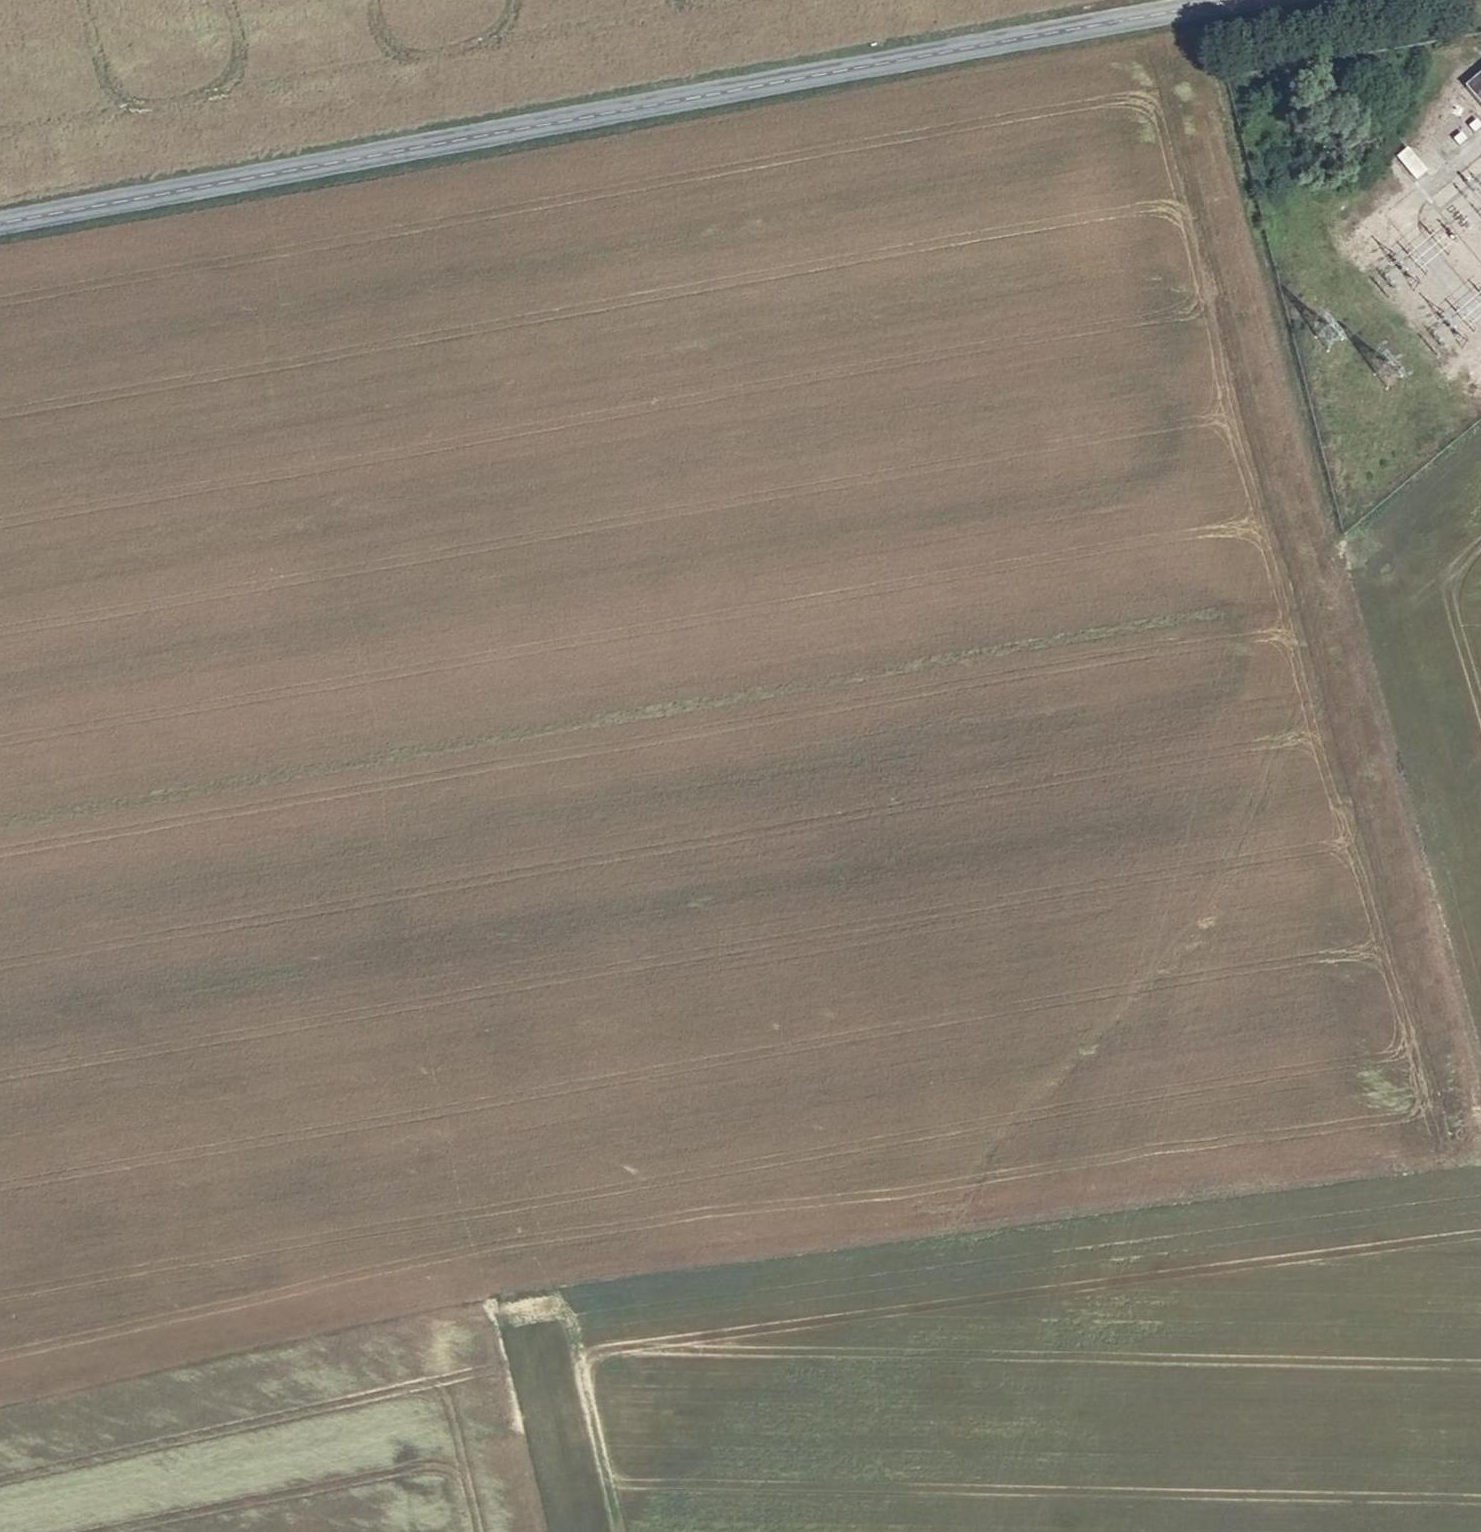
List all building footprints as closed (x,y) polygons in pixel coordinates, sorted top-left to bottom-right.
[(1464,86),(1480,105),(1480,71),(1464,86)] [(1396,161),(1415,182),(1425,174),(1406,152),(1396,161)]
